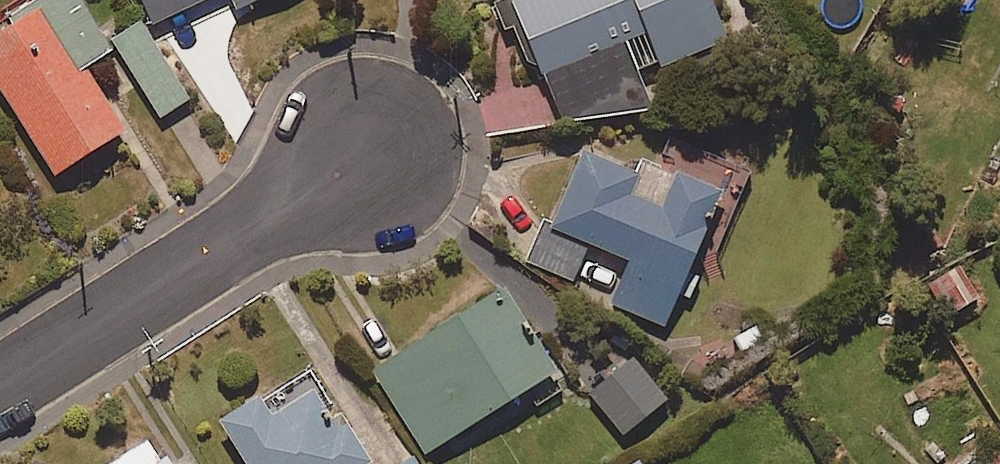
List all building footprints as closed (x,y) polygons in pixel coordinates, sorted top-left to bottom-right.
[(74,0),(53,0),(0,35),(0,95),(57,183),(126,138),(85,75),(111,58),(74,0)] [(153,28),(212,0),(140,0),(153,28)] [(238,15),(270,0),(231,0),(238,15)] [(708,0),(531,0),(514,6),(565,138),(649,106),(640,82),(727,48),(708,0)] [(189,103),(140,27),(113,45),(161,121),(189,103)] [(657,166),(727,201),(737,206),(753,174),(673,135),(657,166)] [(727,201),(657,166),(647,187),(583,156),(530,264),(572,285),(590,248),(632,269),(612,310),(661,335),(727,201)] [(979,305),(960,270),(928,288),(947,323),(979,305)] [(557,381),(505,296),(374,376),(426,461),(557,381)] [(667,405),(634,364),(592,398),(625,439),(667,405)] [(315,375),(223,430),(243,463),(369,463),(315,375)] [(151,440),(114,463),(166,463),(151,440)]
